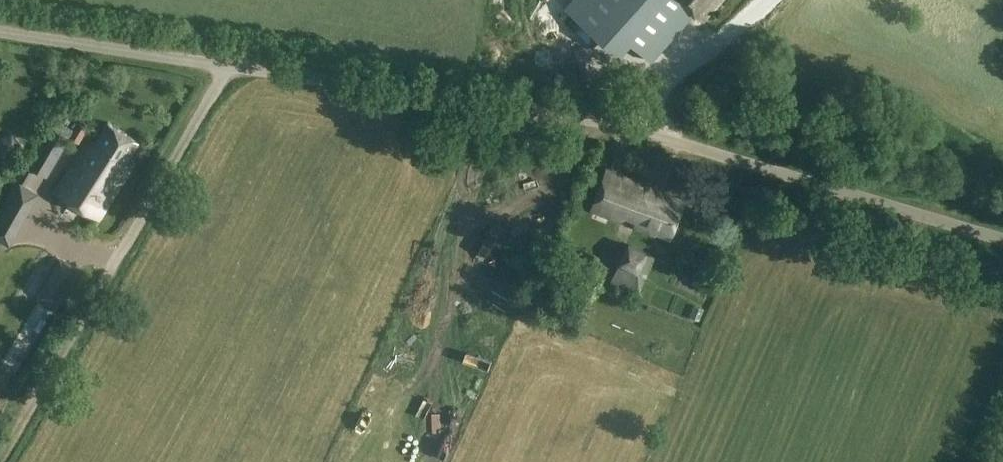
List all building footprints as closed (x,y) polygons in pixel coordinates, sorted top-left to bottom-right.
[(566,8),(600,39),(611,26),(651,62),(694,13),(703,20),(720,0),(573,0),(566,8)] [(704,24),(691,32),(700,49),(714,42),(704,24)] [(675,65),(680,76),(705,63),(700,52),(675,65)] [(56,193),(98,219),(123,180),(117,176),(139,141),(108,122),(95,143),(90,139),(56,193)] [(78,123),(69,137),(50,127),(27,167),(47,178),(70,138),(79,143),(88,129),(78,123)] [(0,141),(0,158),(3,162),(23,147),(12,132),(0,141)] [(671,239),(685,202),(658,192),(659,190),(606,170),(591,210),(622,222),(624,216),(636,221),(634,227),(655,235),(656,233),(671,239)] [(6,204),(0,214),(0,240),(8,244),(25,215),(6,204)] [(13,247),(43,262),(58,232),(28,217),(13,247)] [(641,291),(656,258),(627,243),(610,280),(641,291)] [(76,269),(61,260),(40,296),(55,305),(76,269)]
